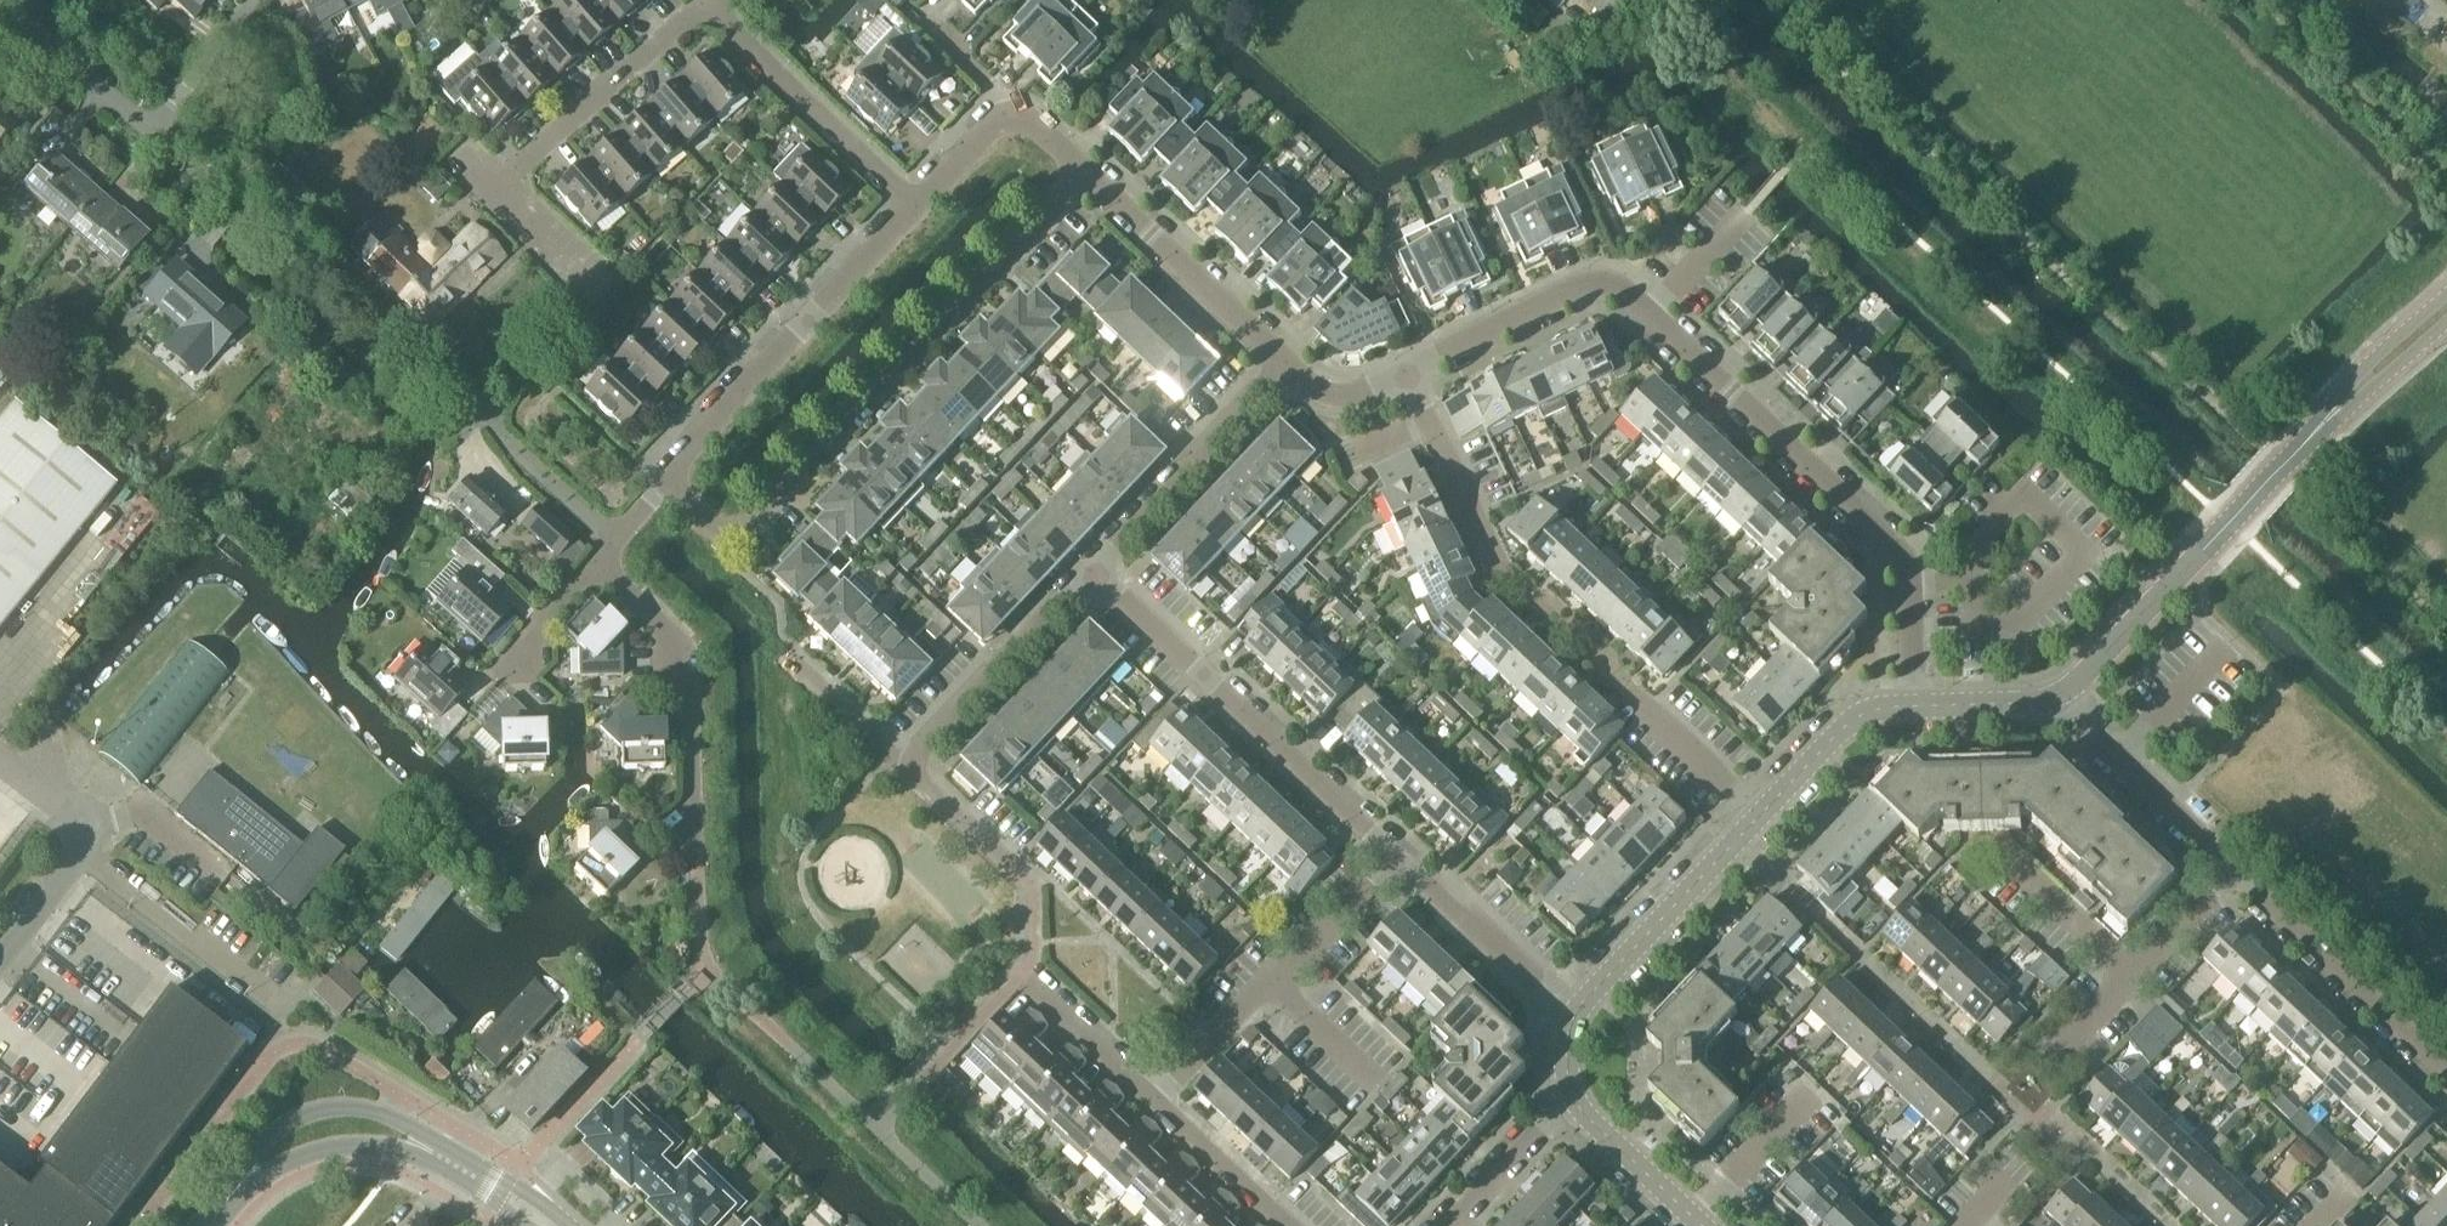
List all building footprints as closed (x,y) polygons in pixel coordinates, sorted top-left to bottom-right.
[(156,12),(164,1),(193,22),(209,0),(139,0),(156,12)] [(339,0),(298,0),(304,11),(291,18),(310,54),(336,40),(326,23),(346,12),(339,0)] [(397,0),(339,0),(346,12),(365,2),(374,19),(400,5),(397,0)] [(547,13),(585,57),(597,46),(594,43),(612,27),(589,0),(562,0),(547,13)] [(612,27),(631,10),(634,13),(646,3),(643,0),(589,0),(612,27)] [(961,2),(975,16),(990,0),(989,0),(963,0),(961,2)] [(1079,10),(1069,0),(1053,0),(1052,1),(1051,0),(1032,0),(1017,16),(1024,22),(1019,28),(1017,26),(1003,42),(1017,55),(1022,51),(1032,60),(1079,10)] [(1617,29),(1643,0),(1585,0),(1617,29)] [(1098,28),(1079,10),(1032,60),(1042,70),(1037,75),(1052,88),(1066,73),(1065,71),(1070,66),(1077,72),(1101,47),(1090,37),(1098,28)] [(585,57),(547,13),(516,40),(551,81),(570,64),(573,67),(585,57)] [(866,60),(917,108),(928,96),(925,93),(943,74),(895,29),(894,31),(880,18),(854,45),(868,58),(866,60)] [(496,42),(477,58),(523,111),(535,100),(533,97),(551,81),(516,40),(504,51),(496,42)] [(674,78),(712,121),(743,93),(708,53),(689,70),(686,67),(674,78)] [(523,111),(477,58),(474,54),(438,86),(454,105),(459,100),(489,135),(509,118),(511,121),(523,111)] [(917,108),(866,60),(856,71),(854,76),(855,81),(859,85),(847,98),(885,135),(903,116),(906,119),(917,108)] [(1144,76),(1107,114),(1117,124),(1109,133),(1125,149),(1175,97),(1155,77),(1150,82),(1144,76)] [(665,91),(646,108),(681,148),(712,121),(674,78),(662,88),(665,91)] [(1195,116),(1175,97),(1125,149),(1142,164),(1153,153),(1163,162),(1193,130),(1187,124),(1195,116)] [(625,121),(613,132),(651,175),(681,148),(646,108),(627,124),(625,121)] [(16,125),(0,110),(0,143),(16,125)] [(1620,137),(1650,200),(1663,194),(1665,199),(1683,191),(1674,172),(1672,173),(1669,166),(1677,162),(1662,130),(1649,137),(1644,126),(1620,137)] [(1193,130),(1163,162),(1173,172),(1162,183),(1178,199),(1228,147),(1207,127),(1199,136),(1193,130)] [(604,145),(586,161),(585,162),(620,202),(651,175),(613,132),(601,142),(604,145)] [(731,141),(719,152),(731,165),(743,154),(742,153),(749,146),(742,137),(734,145),(731,141)] [(1650,200),(1620,137),(1596,148),(1602,159),(1588,166),(1603,197),(1612,193),(1615,200),(1613,201),(1622,220),(1640,211),(1637,206),(1650,200)] [(771,176),(780,184),(822,223),(833,212),(830,209),(848,190),(800,145),(771,176)] [(1228,147),(1178,199),(1195,215),(1206,203),(1216,212),(1246,180),(1240,175),(1248,166),(1228,147)] [(71,231),(99,198),(52,156),(23,188),(71,231)] [(585,162),(586,161),(583,158),(570,169),(573,172),(554,189),(589,230),(620,202),(585,162)] [(1524,183),(1554,246),(1566,240),(1569,246),(1587,237),(1578,218),(1576,219),(1572,212),(1581,208),(1561,165),(1524,183)] [(437,175),(422,190),(434,203),(450,187),(437,175)] [(1246,180),(1216,212),(1226,222),(1215,234),(1231,249),(1280,197),(1260,178),(1252,186),(1246,180)] [(1554,246),(1524,183),(1500,194),(1505,205),(1492,212),(1507,243),(1516,239),(1519,246),(1517,247),(1526,266),(1544,258),(1541,252),(1554,246)] [(780,184),(752,213),(791,250),(808,232),(811,235),(822,223),(780,184)] [(1301,216),(1280,197),(1231,249),(1248,265),(1259,253),(1269,262),(1299,231),(1293,225),(1301,216)] [(99,198),(71,231),(118,273),(147,240),(99,198)] [(1464,211),(1427,229),(1457,292),(1470,286),(1473,292),(1490,283),(1481,264),(1479,265),(1476,258),(1485,254),(1464,211)] [(791,250),(752,213),(724,243),(766,283),(777,271),(774,268),(791,250)] [(385,286),(417,253),(399,235),(402,232),(398,228),(395,231),(393,229),(385,237),(372,224),(348,248),(385,286)] [(472,226),(448,249),(481,282),(504,258),(472,226)] [(1299,231),(1269,262),(1279,272),(1268,284),(1284,299),(1333,247),(1313,228),(1305,236),(1299,231)] [(1457,292),(1427,229),(1390,247),(1410,289),(1419,285),(1423,292),(1421,293),(1430,312),(1447,304),(1445,298),(1457,292)] [(417,253),(385,286),(431,331),(481,282),(448,249),(435,236),(425,237),(420,242),(417,253)] [(660,239),(646,255),(655,263),(669,248),(660,239)] [(724,243),(696,273),(735,309),(752,291),(755,294),(766,283),(724,243)] [(1333,247),(1284,299),(1300,315),(1312,303),(1322,313),(1348,286),(1356,277),(1350,271),(1354,266),(1333,247)] [(1061,271),(1037,296),(1056,315),(1075,294),(1080,299),(1099,317),(1122,293),(1103,275),(1107,271),(1086,251),(1067,271),(1061,271)] [(172,263),(144,295),(187,334),(169,354),(195,376),(241,324),(172,263)] [(1770,327),(1794,302),(1782,291),(1784,289),(1762,268),(1719,314),(1730,324),(1727,327),(1738,337),(1758,315),(1770,327)] [(696,273),(668,302),(710,342),(721,330),(718,327),(735,309),(696,273)] [(1348,286),(1322,313),(1332,322),(1320,334),(1337,349),(1339,351),(1342,352),(1345,353),(1347,354),(1350,354),(1352,354),(1355,353),(1359,352),(1410,328),(1398,303),(1371,316),(1354,300),(1359,295),(1348,286)] [(1099,317),(1098,319),(1119,339),(1150,307),(1153,303),(1145,295),(1137,288),(1133,292),(1128,287),(1122,293),(1099,317)] [(1004,313),(999,319),(1003,322),(1037,354),(1057,333),(1066,324),(1056,315),(1037,296),(1028,305),(1020,297),(1004,313)] [(1796,300),(1794,302),(1770,327),(1750,349),(1772,369),(1792,347),(1804,359),(1827,334),(1816,323),(1818,321),(1796,300)] [(710,342),(668,302),(640,332),(679,369),(696,351),(699,354),(710,342)] [(1150,307),(1119,339),(1140,359),(1171,327),(1174,323),(1169,318),(1161,311),(1153,303),(1150,307)] [(986,320),(973,334),(983,343),(1017,376),(1037,354),(1003,322),(999,319),(994,324),(992,326),(986,320)] [(1171,327),(1140,359),(1161,379),(1192,346),(1196,343),(1187,335),(1179,328),(1174,323),(1171,327)] [(1564,336),(1588,386),(1614,373),(1616,378),(1627,373),(1630,370),(1631,366),(1629,363),(1611,347),(1610,348),(1604,351),(1593,329),(1582,335),(1573,332),(1564,336)] [(679,369),(640,332),(612,362),(654,401),(665,390),(662,387),(679,369)] [(1829,332),(1827,334),(1804,359),(1783,381),(1805,401),(1826,379),(1838,391),(1861,366),(1849,355),(1851,352),(1829,332)] [(968,360),(963,365),(997,397),(998,396),(1008,405),(1026,386),(1016,376),(1017,376),(983,343),(973,334),(965,342),(967,344),(964,347),(968,351),(964,356),(968,360)] [(1552,349),(1542,354),(1563,397),(1588,386),(1564,336),(1555,340),(1552,349)] [(1192,346),(1161,379),(1183,400),(1214,367),(1208,362),(1212,358),(1204,351),(1196,343),(1192,346)] [(1074,359),(1080,364),(1085,370),(1093,362),(1081,351),(1074,359)] [(1563,397),(1542,354),(1532,359),(1523,356),(1514,360),(1538,409),(1544,421),(1569,409),(1563,397)] [(1502,373),(1492,378),(1513,421),(1538,409),(1514,360),(1505,364),(1502,373)] [(946,363),(933,376),(943,386),(977,418),(997,397),(963,365),(959,361),(954,366),(952,368),(946,363)] [(654,401),(612,362),(583,392),(622,429),(640,410),(643,413),(654,401)] [(1863,364),(1861,366),(1838,391),(1817,413),(1839,433),(1860,411),(1873,423),(1896,399),(1883,386),(1885,384),(1863,364)] [(1090,374),(1096,380),(1102,385),(1110,377),(1098,366),(1090,374)] [(924,398),(919,403),(923,407),(957,439),(977,418),(943,386),(933,376),(925,384),(931,390),(924,398)] [(1513,421),(1492,378),(1466,390),(1469,397),(1457,403),(1455,400),(1443,405),(1453,426),(1477,414),(1484,429),(1487,434),(1513,421)] [(1642,435),(1680,395),(1673,389),(1663,389),(1654,380),(1621,415),(1642,435)] [(1130,412),(1138,404),(1126,393),(1119,401),(1130,412)] [(1060,395),(1049,407),(1058,415),(1069,403),(1060,395)] [(1086,395),(1075,406),(1083,414),(1094,402),(1086,395)] [(1687,402),(1680,395),(1642,435),(1662,454),(1695,419),(1687,411),(1687,402)] [(1916,433),(1947,462),(1959,448),(1981,469),(1991,458),(1989,455),(1999,444),(1953,401),(1932,423),(1934,425),(1926,434),(1920,429),(1916,433)] [(116,486),(15,403),(0,421),(0,628),(116,486)] [(905,405),(893,418),(903,428),(937,461),(957,439),(923,407),(919,403),(914,408),(912,411),(905,405)] [(1149,415),(1138,404),(1130,412),(1142,423),(1149,415)] [(1083,414),(1075,406),(1064,418),(1072,426),(1083,414)] [(1058,415),(1049,407),(1038,418),(1047,426),(1058,415)] [(1601,421),(1608,428),(1619,417),(1611,410),(1601,421)] [(1477,414),(1453,426),(1460,441),(1484,429),(1477,414)] [(1123,415),(1104,434),(1113,443),(1144,472),(1155,461),(1153,459),(1161,451),(1132,423),(1123,415)] [(1265,449),(1294,476),(1298,480),(1315,463),(1311,459),(1312,457),(1304,449),(1314,438),(1291,417),(1270,439),(1272,441),(1265,449)] [(884,441),(877,447),(881,451),(915,483),(917,482),(937,461),(903,428),(893,418),(884,428),(891,433),(884,441)] [(1703,427),(1695,419),(1662,454),(1682,473),(1720,433),(1713,427),(1703,427)] [(1608,428),(1601,421),(1590,432),(1598,439),(1608,428)] [(1039,444),(1047,452),(1058,440),(1050,433),(1039,444)] [(1720,433),(1682,473),(1702,492),(1735,457),(1727,449),(1727,440),(1720,433)] [(1947,462),(1916,433),(1912,438),(1917,443),(1909,452),(1907,450),(1886,472),(1932,516),(1942,505),(1945,507),(1955,496),(1934,476),(1947,462)] [(1021,437),(1010,449),(1018,456),(1029,445),(1021,437)] [(1113,443),(1096,461),(1125,489),(1132,481),(1134,483),(1144,472),(1113,443)] [(1047,452),(1039,444),(1028,456),(1036,464),(1047,452)] [(865,448),(853,461),(859,467),(902,508),(923,487),(917,482),(915,483),(881,451),(877,447),(871,454),(865,448)] [(1018,456),(1010,449),(999,460),(1007,468),(1018,456)] [(1255,454),(1245,466),(1276,495),(1294,476),(1265,449),(1257,457),(1255,454)] [(1087,453),(1068,472),(1077,481),(1108,510),(1119,499),(1117,497),(1125,489),(1096,461),(1087,453)] [(1401,487),(1387,494),(1381,496),(1394,523),(1438,501),(1425,476),(1416,480),(1410,468),(1416,465),(1410,453),(1390,463),(1401,487)] [(1562,461),(1567,470),(1581,464),(1576,454),(1562,461)] [(1735,457),(1702,492),(1722,511),(1760,471),(1753,465),(1744,465),(1735,457)] [(1602,478),(1609,470),(1598,460),(1591,467),(1602,478)] [(844,483),(839,488),(843,492),(877,524),(882,529),(902,508),(859,467),(853,461),(844,470),(850,476),(844,483)] [(1401,487),(1390,463),(1375,470),(1387,494),(1401,487)] [(1276,495),(1245,466),(1234,477),(1236,479),(1229,487),(1258,514),(1276,495)] [(1537,473),(1542,482),(1556,476),(1551,466),(1537,473)] [(375,493),(345,468),(332,484),(362,509),(375,493)] [(1620,481),(1609,470),(1602,478),(1613,488),(1620,481)] [(1014,471),(1003,483),(1011,490),(1022,479),(1014,471)] [(1587,489),(1595,481),(1584,471),(1576,478),(1587,489)] [(1767,478),(1760,471),(1722,511),(1742,530),(1776,495),(1767,487),(1767,478)] [(1348,484),(1358,494),(1368,483),(1358,473),(1348,484)] [(1542,482),(1537,473),(1524,479),(1528,489),(1542,482)] [(485,536),(498,521),(502,524),(509,516),(469,480),(448,503),(485,536)] [(970,491),(978,499),(989,487),(981,480),(970,491)] [(1077,481),(1059,500),(1088,527),(1096,519),(1098,521),(1108,510),(1077,481)] [(1606,492),(1595,481),(1587,489),(1598,499),(1606,492)] [(1011,490),(1003,483),(992,494),(1000,502),(1011,490)] [(1258,514),(1229,487),(1221,495),(1219,493),(1209,504),(1240,533),(1258,514)] [(834,493),(818,510),(827,518),(818,527),(838,545),(848,536),(857,545),(877,524),(843,492),(839,488),(834,493)] [(978,499),(970,491),(959,503),(967,510),(978,499)] [(1776,495),(1742,530),(1762,549),(1800,509),(1793,503),(1784,503),(1776,495)] [(1339,497),(1328,509),(1336,516),(1347,505),(1339,497)] [(1642,516),(1650,508),(1638,498),(1631,505),(1642,516)] [(1059,500),(1041,519),(1072,548),(1083,537),(1081,535),(1088,527),(1059,500)] [(1336,516),(1328,509),(1319,500),(1308,511),(1326,528),(1336,516)] [(1438,501),(1394,523),(1383,528),(1395,553),(1406,548),(1456,524),(1452,515),(1443,512),(1438,501)] [(1527,552),(1558,520),(1538,501),(1508,533),(1527,552)] [(1200,517),(1193,525),(1222,552),(1240,533),(1209,504),(1198,515),(1200,517)] [(521,526),(555,557),(566,568),(584,549),(572,538),(538,507),(521,526)] [(1626,525),(1633,517),(1622,507),(1615,515),(1626,525)] [(1661,519),(1650,508),(1642,516),(1653,526),(1661,519)] [(967,521),(975,528),(986,517),(978,509),(967,521)] [(1800,509),(1762,549),(1782,568),(1815,532),(1808,525),(1807,516),(1800,509)] [(1032,510),(1015,529),(1024,537),(1053,565),(1060,557),(1062,559),(1072,548),(1041,519),(1032,510)] [(1644,528),(1633,517),(1626,525),(1637,535),(1644,528)] [(1577,538),(1558,520),(1527,552),(1547,570),(1577,538)] [(975,528),(967,521),(956,532),(964,540),(975,528)] [(941,522),(930,533),(938,541),(949,529),(941,522)] [(1460,533),(1456,524),(1406,548),(1418,573),(1462,552),(1457,541),(1460,533)] [(1183,531),(1173,542),(1204,571),(1222,552),(1193,525),(1185,533),(1183,531)] [(795,558),(776,578),(797,598),(801,594),(820,612),(843,588),(824,570),(819,565),(838,545),(818,527),(795,552),(795,558)] [(1815,532),(1782,568),(1768,582),(1793,606),(1769,632),(1787,649),(1819,680),(1829,669),(1826,666),(1843,648),(1846,651),(1855,641),(1850,637),(1867,619),(1858,610),(1858,600),(1867,591),(1849,574),(1853,569),(1843,559),(1839,564),(1821,547),(1825,542),(1815,532)] [(938,541),(930,533),(919,545),(927,553),(938,541)] [(1672,534),(1664,542),(1675,552),(1683,544),(1672,534)] [(1292,547),(1300,554),(1311,543),(1303,535),(1292,547)] [(1024,537),(1006,556),(1037,586),(1047,575),(1045,573),(1053,565),(1024,537)] [(1596,556),(1577,538),(1547,570),(1566,588),(1596,556)] [(503,577),(461,540),(450,552),(458,559),(455,563),(465,572),(436,604),(479,642),(508,609),(490,592),(503,577)] [(1204,571),(1173,542),(1162,553),(1164,555),(1157,563),(1186,590),(1187,589),(1192,593),(1208,575),(1204,571)] [(1675,552),(1664,542),(1657,550),(1668,560),(1675,552)] [(1694,555),(1683,544),(1675,552),(1686,563),(1694,555)] [(942,547),(931,559),(939,566),(950,555),(942,547)] [(1300,554),(1292,547),(1281,558),(1289,566),(1300,554)] [(997,548),(978,567),(987,576),(1016,603),(1024,595),(1026,597),(1037,586),(1006,556),(997,548)] [(1462,552),(1418,573),(1430,598),(1420,602),(1432,626),(1473,597),(1465,582),(1474,578),(1462,552)] [(1675,552),(1668,560),(1679,571),(1686,563),(1675,552)] [(899,565),(901,566),(908,573),(918,562),(910,554),(899,565)] [(1615,574),(1596,556),(1566,588),(1585,606),(1615,574)] [(939,566),(931,559),(920,570),(928,578),(939,566)] [(876,568),(882,574),(888,579),(895,571),(884,560),(876,568)] [(1326,580),(1333,573),(1322,562),(1315,570),(1326,580)] [(978,567),(960,586),(969,594),(1001,624),(1011,613),(1009,611),(1016,603),(987,576),(978,567)] [(1256,585),(1264,593),(1275,581),(1267,573),(1256,585)] [(1344,583),(1333,573),(1326,580),(1337,591),(1344,583)] [(1615,574),(1585,606),(1604,624),(1634,592),(1615,574)] [(1722,592),(1730,584),(1719,574),(1711,581),(1722,592)] [(820,612),(814,618),(820,623),(816,627),(824,635),(832,642),(836,638),(866,606),(876,596),(855,575),(845,586),(843,588),(820,612)] [(893,584),(899,589),(904,595),(912,587),(900,576),(893,584)] [(1702,597),(1709,590),(1698,579),(1691,587),(1702,597)] [(1730,584),(1722,592),(1734,602),(1741,595),(1730,584)] [(1264,593),(1256,585),(1245,596),(1253,604),(1264,593)] [(1709,590),(1702,597),(1713,608),(1720,600),(1709,590)] [(1634,592),(1604,624),(1623,642),(1654,610),(1634,592)] [(969,594),(951,614),(979,641),(980,642),(988,633),(990,635),(1001,624),(969,594)] [(1265,665),(1295,633),(1276,615),(1283,608),(1271,596),(1242,627),(1253,638),(1245,646),(1265,665)] [(1473,597),(1432,626),(1451,644),(1459,637),(1478,655),(1511,619),(1504,613),(1505,611),(1505,605),(1496,596),(1484,608),(1473,597)] [(1368,601),(1358,611),(1357,612),(1365,620),(1376,609),(1368,601)] [(622,631),(591,602),(562,633),(577,647),(578,677),(622,676),(621,632),(622,631)] [(932,622),(940,613),(928,602),(921,611),(932,622)] [(1342,621),(1350,613),(1339,603),(1331,610),(1342,621)] [(1227,615),(1235,623),(1246,611),(1238,604),(1227,615)] [(836,638),(832,642),(840,650),(848,658),(853,662),(857,658),(887,626),(866,606),(836,638)] [(1673,628),(1654,610),(1623,642),(1642,660),(1673,628)] [(940,613),(932,622),(944,633),(951,624),(940,613)] [(1361,624),(1350,613),(1342,621),(1354,631),(1361,624)] [(1748,631),(1759,620),(1751,613),(1740,624),(1748,631)] [(1516,615),(1511,619),(1478,655),(1498,674),(1531,639),(1524,632),(1525,630),(1525,624),(1516,615)] [(857,658),(853,662),(858,667),(866,675),(875,683),(878,679),(915,640),(894,619),(887,626),(857,658)] [(1673,628),(1642,660),(1662,679),(1701,638),(1681,619),(1673,628)] [(1084,636),(1073,647),(1108,681),(1118,670),(1125,663),(1121,659),(1122,657),(1094,631),(1093,630),(1086,638),(1084,636)] [(1314,651),(1295,633),(1265,665),(1284,683),(1314,651)] [(1536,634),(1531,639),(1498,674),(1518,693),(1551,658),(1544,651),(1545,649),(1546,643),(1536,634)] [(1711,647),(1719,654),(1729,643),(1722,636),(1711,647)] [(878,679),(875,683),(883,690),(891,698),(894,694),(900,699),(939,658),(918,637),(915,640),(878,679)] [(187,641),(98,752),(97,753),(139,787),(229,675),(187,641)] [(1413,646),(1403,657),(1417,671),(1428,659),(1414,645),(1413,646)] [(427,727),(443,741),(466,715),(451,702),(466,685),(423,647),(395,679),(437,716),(427,727)] [(1064,660),(1057,668),(1090,700),(1108,681),(1073,647),(1062,658),(1064,660)] [(1719,654),(1711,647),(1701,658),(1708,666),(1719,654)] [(1787,649),(1770,667),(1802,697),(1819,680),(1787,649)] [(1314,651),(1284,683),(1303,701),(1333,669),(1314,651)] [(1556,653),(1551,658),(1518,693),(1538,712),(1572,677),(1564,670),(1566,669),(1566,662),(1556,653)] [(1802,697),(1770,667),(1752,686),(1784,716),(1802,697)] [(1047,674),(1037,685),(1072,719),(1090,700),(1057,668),(1049,676),(1047,674)] [(1352,687),(1333,669),(1303,701),(1323,720),(1331,712),(1341,721),(1370,690),(1359,680),(1352,687)] [(1576,672),(1572,677),(1538,712),(1558,731),(1592,696),(1584,689),(1586,687),(1586,681),(1576,672)] [(1072,719),(1037,685),(1026,696),(1028,698),(1021,706),(1054,738),(1072,719)] [(1784,716),(1752,686),(1733,706),(1765,737),(1784,716)] [(1370,690),(1341,721),(1351,731),(1343,739),(1363,758),(1394,726),(1375,708),(1381,701),(1370,690)] [(1596,691),(1592,696),(1558,731),(1579,751),(1573,758),(1585,769),(1619,734),(1608,723),(1614,717),(1604,708),(1606,707),(1606,700),(1596,691)] [(1464,711),(1472,703),(1461,693),(1453,701),(1464,711)] [(660,726),(629,696),(598,728),(620,749),(621,770),(663,769),(662,726),(660,726)] [(1441,714),(1449,706),(1437,696),(1430,704),(1441,714)] [(541,727),(509,697),(479,729),(501,750),(501,770),(544,769),(542,727),(541,727)] [(1139,709),(1147,717),(1158,705),(1150,698),(1139,709)] [(1472,703),(1464,711),(1476,722),(1483,714),(1472,703)] [(1011,712),(1001,723),(1036,757),(1054,738),(1021,706),(1013,714),(1011,712)] [(1460,717),(1449,706),(1441,714),(1452,724),(1460,717)] [(1170,766),(1203,730),(1196,724),(1197,722),(1197,716),(1188,707),(1177,718),(1166,707),(1132,743),(1144,755),(1151,748),(1170,766)] [(1132,717),(1121,728),(1129,736),(1140,725),(1132,717)] [(1036,757),(1001,723),(990,735),(992,736),(985,744),(1018,776),(1036,757)] [(1208,726),(1203,730),(1170,766),(1190,785),(1223,749),(1216,743),(1217,741),(1217,735),(1208,726)] [(1413,744),(1394,726),(1363,758),(1383,776),(1413,744)] [(1129,736),(1121,728),(1110,740),(1118,748),(1129,736)] [(1505,749),(1512,742),(1501,731),(1494,739),(1505,749)] [(1479,750),(1487,743),(1476,732),(1468,740),(1479,750)] [(1523,752),(1512,742),(1505,749),(1516,760),(1523,752)] [(1498,753),(1487,743),(1479,750),(1491,761),(1498,753)] [(1018,776),(985,744),(977,752),(975,750),(954,772),(977,794),(988,783),(996,791),(997,789),(1002,793),(1018,776)] [(1413,744),(1383,776),(1402,794),(1432,762),(1413,744)] [(1228,745),(1223,749),(1190,785),(1210,804),(1243,768),(1236,762),(1237,760),(1237,754),(1228,745)] [(1879,783),(1869,793),(1901,824),(1919,840),(1937,821),(1944,820),(1944,832),(1957,832),(1983,831),(2009,830),(2021,830),(2020,818),(2027,818),(2082,870),(2074,878),(2092,895),(2097,890),(2114,906),(2107,913),(2126,931),(2127,932),(2177,878),(2158,860),(2150,852),(2153,849),(2127,824),(2130,821),(2120,812),(2117,815),(2099,798),(2102,795),(2084,778),(2081,781),(2053,754),(2038,770),(2032,770),(2032,761),(1993,762),(1993,767),(1981,767),(1968,767),(1968,763),(1930,764),(1930,773),(1923,773),(1908,758),(1882,786),(1879,783)] [(1085,767),(1093,774),(1104,763),(1095,755),(1085,767)] [(1604,760),(1593,771),(1601,778),(1612,767),(1604,760)] [(1451,780),(1432,762),(1402,794),(1421,812),(1451,780)] [(1248,764),(1243,768),(1210,804),(1230,823),(1263,787),(1256,781),(1257,779),(1258,773),(1248,764)] [(1093,774),(1085,767),(1074,778),(1082,786),(1093,774)] [(267,889),(265,890),(293,912),(343,850),(316,828),(302,846),(208,771),(173,814),(267,889)] [(1101,776),(1090,787),(1098,795),(1109,784),(1101,776)] [(1575,790),(1583,798),(1593,786),(1586,779),(1575,790)] [(1451,780),(1421,812),(1440,830),(1470,798),(1451,780)] [(1557,799),(1564,791),(1553,780),(1546,788),(1557,799)] [(1268,783),(1263,787),(1230,823),(1250,842),(1284,806),(1276,800),(1278,798),(1278,792),(1268,783)] [(1583,798),(1575,790),(1565,801),(1572,809),(1583,798)] [(1654,790),(1635,810),(1667,840),(1686,820),(1654,790)] [(1477,791),(1470,798),(1440,830),(1460,849),(1468,841),(1478,850),(1474,855),(1475,856),(1508,821),(1477,791)] [(1049,805),(1057,812),(1068,801),(1059,793),(1049,805)] [(1869,793),(1852,811),(1884,842),(1901,824),(1869,793)] [(1138,801),(1149,812),(1157,804),(1145,794),(1138,801)] [(1288,802),(1284,806),(1250,842),(1270,861),(1304,825),(1296,819),(1298,817),(1298,811),(1288,802)] [(1535,803),(1524,814),(1532,822),(1542,810),(1535,803)] [(1057,812),(1049,805),(1038,816),(1046,824),(1057,812)] [(1129,824),(1140,813),(1132,806),(1121,817),(1129,824)] [(1635,810),(1617,829),(1649,859),(1667,840),(1635,810)] [(1852,811),(1834,830),(1866,861),(1884,842),(1852,811)] [(1148,821),(1140,813),(1129,824),(1137,832),(1148,821)] [(1532,822),(1524,814),(1514,825),(1521,833),(1532,822)] [(1056,864),(1084,834),(1064,815),(1036,845),(1056,864)] [(1178,839),(1185,831),(1174,821),(1167,829),(1178,839)] [(1308,821),(1304,825),(1270,861),(1292,881),(1285,888),(1297,899),(1331,864),(1320,853),(1326,847),(1317,838),(1318,837),(1318,830),(1308,821)] [(1608,821),(1590,840),(1599,848),(1631,879),(1649,859),(1617,829),(1608,821)] [(587,824),(588,853),(573,869),(604,898),(633,867),(632,867),(631,823),(587,824)] [(1834,830),(1816,849),(1848,880),(1866,861),(1834,830)] [(1185,831),(1178,839),(1189,850),(1196,842),(1185,831)] [(1103,852),(1084,834),(1056,864),(1075,882),(1103,852)] [(1167,860),(1178,849),(1170,842),(1159,853),(1167,860)] [(1631,879),(1599,848),(1580,867),(1613,898),(1631,879)] [(1186,856),(1178,849),(1167,860),(1175,868),(1186,856)] [(1523,849),(1512,860),(1520,868),(1531,856),(1523,849)] [(1816,849),(1797,869),(1808,880),(1802,887),(1833,916),(1858,889),(1848,880),(1816,849)] [(1103,852),(1075,882),(1094,900),(1122,870),(1103,852)] [(1924,864),(1932,872),(1942,860),(1935,853),(1924,864)] [(1218,877),(1226,870),(1215,859),(1207,867),(1218,877)] [(1580,867),(1562,886),(1595,917),(1613,898),(1580,867)] [(1141,888),(1122,870),(1094,900),(1113,918),(1141,888)] [(1237,880),(1226,870),(1218,877),(1230,888),(1237,880)] [(1883,876),(1872,887),(1896,910),(1906,899),(1899,891),(1883,876)] [(437,878),(382,947),(401,962),(456,893),(437,878)] [(1205,896),(1216,885),(1208,878),(1198,889),(1205,896)] [(1909,880),(1899,891),(1906,899),(1917,888),(1909,880)] [(1224,892),(1216,885),(1205,896),(1213,904),(1224,892)] [(1595,917),(1562,886),(1544,906),(1576,937),(1595,917)] [(1141,888),(1113,918),(1132,936),(1160,906),(1141,888)] [(1769,899),(1750,919),(1782,950),(1801,930),(1795,924),(1801,917),(1779,896),(1773,903),(1769,899)] [(1937,908),(1945,916),(1955,905),(1947,898),(1937,908)] [(1931,922),(1928,919),(1912,904),(1882,936),(1901,954),(1931,922)] [(1179,924),(1160,906),(1132,936),(1151,954),(1179,924)] [(1937,908),(1928,919),(1931,922),(1901,954),(1920,972),(1950,940),(1935,926),(1945,916),(1937,908)] [(1387,965),(1418,933),(1398,914),(1367,946),(1387,965)] [(1750,919),(1732,938),(1764,969),(1777,981),(1794,962),(1782,950),(1750,919)] [(1242,931),(1250,938),(1261,927),(1253,920),(1242,931)] [(1198,942),(1179,924),(1151,954),(1170,972),(1198,942)] [(2221,976),(2256,939),(2250,933),(2245,939),(2232,927),(2203,959),(2221,976)] [(1418,933),(1387,965),(1407,983),(1437,951),(1418,933)] [(1985,934),(1975,944),(1983,952),(1993,941),(1985,934)] [(2028,955),(2035,947),(2025,937),(2018,945),(2028,955)] [(1764,969),(1732,938),(1714,958),(1746,988),(1764,969)] [(2256,939),(2221,976),(2239,993),(2269,962),(2257,950),(2262,945),(2256,939)] [(1950,940),(1920,972),(1940,990),(1970,958),(1966,955),(1950,940)] [(1198,942),(1170,972),(1190,990),(1218,961),(1198,942)] [(1970,958),(1940,990),(1959,1008),(1989,976),(1974,962),(1983,952),(1975,944),(1966,955),(1970,958)] [(337,965),(332,971),(359,996),(364,990),(352,979),(365,963),(350,950),(337,965)] [(1456,969),(1437,951),(1407,983),(1425,1001),(1456,969)] [(2044,955),(2007,994),(1977,1026),(1997,1045),(2027,1013),(2018,1004),(2035,979),(2056,993),(2069,979),(2044,955)] [(1714,958),(1697,976),(1729,1007),(1746,988),(1714,958)] [(2281,973),(2269,962),(2239,993),(2257,1010),(2292,973),(2286,967),(2281,973)] [(1475,987),(1456,969),(1425,1001),(1444,1019),(1475,987)] [(325,979),(312,992),(339,1017),(359,996),(332,971),(325,979)] [(384,991),(441,1044),(457,1026),(401,973),(384,991)] [(2292,973),(2257,1010),(2275,1027),(2268,1034),(2268,1035),(2305,996),(2293,984),(2298,979),(2292,973)] [(1729,1007),(1697,976),(1651,1024),(1656,1030),(1647,1039),(1658,1050),(1659,1078),(1648,1089),(1658,1098),(1653,1104),(1701,1150),(1740,1109),(1701,1072),(1701,1053),(1737,1015),(1729,1007)] [(2007,994),(1989,976),(1959,1008),(1977,1026),(2007,994)] [(1830,1031),(1860,999),(1840,980),(1810,1012),(1826,1027),(1816,1037),(1824,1044),(1834,1034),(1830,1031)] [(499,1066),(558,1006),(533,982),(475,1044),(499,1066)] [(1354,1000),(1362,993),(1351,982),(1343,990),(1354,1000)] [(1475,987),(1444,1019),(1432,1032),(1436,1036),(1443,1030),(1456,1042),(1445,1054),(1453,1061),(1446,1069),(1451,1073),(1434,1091),(1447,1103),(1479,1134),(1498,1114),(1492,1108),(1526,1073),(1520,1066),(1519,1052),(1525,1045),(1489,1011),(1495,1006),(1475,987)] [(1797,999),(1804,1007),(1815,996),(1807,988),(1797,999)] [(245,1047),(169,989),(35,1165),(43,1170),(27,1191),(0,1171),(0,1225),(109,1225),(245,1047)] [(1373,1003),(1362,993),(1354,1000),(1366,1011),(1373,1003)] [(2163,1001),(2181,1018),(2187,1011),(2169,994),(2163,1001)] [(2305,996),(2268,1035),(2286,1052),(2328,1007),(2322,1002),(2317,1007),(2305,996)] [(1804,1007),(1797,999),(1786,1011),(1794,1018),(1804,1007)] [(1879,1017),(1860,999),(1830,1031),(1834,1034),(1849,1049),(1879,1017)] [(2080,1099),(2100,1119),(2183,1031),(2157,1006),(2128,1038),(2143,1058),(2119,1077),(2110,1068),(2080,1099)] [(2328,1007),(2286,1052),(2304,1069),(2341,1030),(2329,1018),(2334,1013),(2328,1007)] [(1005,1015),(965,1057),(985,1076),(1041,1016),(1029,1010),(1019,1020),(1022,1025),(1019,1029),(1005,1015)] [(1041,1016),(985,1076),(1003,1093),(1009,1087),(1010,1088),(1044,1052),(1030,1039),(1033,1036),(1038,1038),(1048,1028),(1041,1016)] [(1879,1017),(1849,1049),(1864,1063),(1854,1073),(1862,1080),(1872,1070),(1868,1067),(1898,1035),(1879,1017)] [(1393,1037),(1400,1029),(1389,1018),(1382,1026),(1393,1037)] [(2216,1052),(2224,1043),(2229,1039),(2211,1022),(2199,1035),(2216,1052)] [(1249,1045),(1260,1034),(1252,1027),(1241,1038),(1249,1045)] [(1761,1038),(1768,1045),(1779,1034),(1771,1027),(1761,1038)] [(1411,1039),(1400,1029),(1393,1037),(1404,1047),(1411,1039)] [(2341,1030),(2304,1069),(2322,1086),(2364,1041),(2358,1036),(2353,1041),(2341,1030)] [(1917,1053),(1898,1035),(1868,1067),(1872,1070),(1887,1085),(1917,1053)] [(1824,1044),(1816,1037),(1807,1047),(1815,1054),(1824,1044)] [(1768,1045),(1761,1038),(1750,1049),(1758,1056),(1768,1045)] [(2370,1047),(2364,1041),(2322,1086),(2340,1103),(2377,1064),(2365,1052),(2370,1047)] [(2243,1061),(2224,1043),(2216,1052),(2235,1070),(2243,1061)] [(1044,1052),(1010,1088),(1025,1103),(1022,1107),(1025,1110),(1079,1052),(1067,1046),(1053,1061),(1044,1052)] [(536,1081),(558,1102),(586,1072),(563,1052),(536,1081)] [(1086,1064),(1079,1052),(1025,1110),(1028,1112),(1031,1108),(1048,1124),(1082,1088),(1072,1079),(1086,1064)] [(1917,1053),(1887,1085),(1902,1099),(1892,1109),(1900,1116),(1910,1106),(1906,1103),(1936,1071),(1917,1053)] [(1280,1075),(1291,1064),(1283,1056),(1272,1068),(1280,1075)] [(1213,1108),(1241,1078),(1221,1060),(1193,1089),(1213,1108)] [(1298,1071),(1291,1064),(1280,1075),(1288,1082),(1298,1071)] [(2389,1075),(2377,1064),(2340,1103),(2358,1120),(2400,1075),(2394,1070),(2389,1075)] [(2221,1067),(2211,1077),(2228,1094),(2241,1081),(2235,1076),(2230,1076),(2221,1067)] [(1796,1077),(1789,1070),(1783,1077),(1789,1083),(1796,1077)] [(1955,1089),(1936,1071),(1906,1103),(1910,1106),(1925,1121),(1955,1089)] [(1862,1080),(1854,1073),(1845,1083),(1853,1090),(1862,1080)] [(1401,1074),(1390,1085),(1398,1092),(1408,1081),(1401,1074)] [(2142,1075),(2100,1119),(2118,1136),(2148,1104),(2160,1092),(2142,1075)] [(2400,1075),(2358,1120),(2376,1137),(2413,1098),(2401,1086),(2406,1081),(2400,1075)] [(1241,1078),(1213,1108),(1232,1126),(1260,1096),(1241,1078)] [(558,1102),(536,1081),(508,1111),(530,1132),(558,1102)] [(1082,1088),(1048,1124),(1063,1139),(1060,1143),(1063,1146),(1117,1088),(1106,1082),(1091,1097),(1082,1088)] [(1398,1092),(1390,1085),(1380,1096),(1387,1103),(1398,1092)] [(1117,1088),(1063,1146),(1065,1148),(1069,1144),(1086,1160),(1120,1124),(1110,1115),(1124,1100),(1117,1088)] [(1973,1106),(1955,1089),(1925,1121),(1943,1138),(1973,1106)] [(1318,1111),(1329,1100),(1321,1092),(1310,1103),(1318,1111)] [(604,1109),(582,1132),(601,1150),(597,1154),(610,1167),(656,1119),(630,1094),(610,1114),(604,1109)] [(1279,1114),(1260,1096),(1232,1126),(1251,1144),(1279,1114)] [(2425,1109),(2413,1098),(2376,1137),(2395,1154),(2437,1110),(2430,1104),(2425,1109)] [(2182,1099),(2173,1109),(2181,1116),(2181,1115),(2190,1106),(2182,1099)] [(1329,1100),(1318,1111),(1326,1118),(1336,1107),(1329,1100)] [(1447,1103),(1429,1122),(1461,1152),(1479,1134),(1447,1103)] [(2148,1104),(2118,1136),(2137,1154),(2167,1122),(2164,1118),(2148,1104)] [(1973,1106),(1943,1138),(1906,1177),(1932,1201),(1945,1187),(1930,1167),(1954,1148),(1963,1157),(1994,1126),(1973,1106)] [(1900,1116),(1892,1109),(1883,1119),(1891,1126),(1900,1116)] [(2167,1122),(2137,1154),(2156,1172),(2196,1130),(2181,1115),(2181,1116),(2173,1109),(2164,1118),(2167,1122)] [(1354,1123),(1362,1130),(1372,1119),(1365,1112),(1354,1123)] [(1279,1114),(1251,1144),(1270,1162),(1298,1132),(1279,1114)] [(1461,1152),(1429,1122),(1421,1114),(1404,1132),(1412,1140),(1444,1170),(1461,1152)] [(1843,1117),(1834,1128),(1841,1135),(1851,1125),(1843,1117)] [(1120,1124),(1086,1160),(1086,1161),(1088,1158),(1104,1173),(1100,1176),(1103,1179),(1156,1124),(1144,1118),(1134,1128),(1137,1133),(1133,1137),(1120,1124)] [(656,1119),(610,1167),(624,1179),(627,1176),(646,1193),(675,1162),(670,1156),(674,1153),(682,1144),(657,1119),(656,1119)] [(2306,1123),(2300,1131),(2307,1138),(2314,1131),(2319,1126),(2318,1125),(2317,1127),(2310,1120),(2306,1123)] [(1362,1130),(1354,1123),(1344,1134),(1351,1142),(1362,1130)] [(1156,1124),(1103,1179),(1106,1182),(1109,1178),(1126,1194),(1158,1160),(1144,1147),(1148,1144),(1152,1146),(1162,1136),(1156,1124)] [(2314,1131),(2307,1138),(2314,1144),(2322,1152),(2325,1155),(2328,1152),(2333,1146),(2337,1143),(2319,1126),(2314,1131)] [(2196,1130),(2156,1172),(2176,1190),(2206,1158),(2202,1154),(2211,1145),(2212,1144),(2196,1130)] [(1318,1151),(1298,1132),(1270,1162),(1290,1180),(1318,1151)] [(2425,1133),(2415,1144),(2422,1151),(2433,1140),(2425,1133)] [(2212,1144),(2211,1145),(2219,1152),(2228,1142),(2220,1135),(2212,1144)] [(1412,1140),(1393,1160),(1425,1190),(1444,1170),(1412,1140)] [(2300,1141),(2288,1153),(2310,1174),(2312,1173),(2316,1168),(2320,1163),(2322,1161),(2308,1148),(2300,1141)] [(2422,1151),(2415,1144),(2404,1155),(2411,1163),(2422,1151)] [(2206,1158),(2176,1190),(2195,1208),(2225,1176),(2209,1162),(2219,1152),(2211,1145),(2202,1154),(2206,1158)] [(2333,1146),(2325,1155),(2343,1172),(2354,1160),(2339,1145),(2335,1149),(2333,1146)] [(1888,1159),(1898,1169),(1905,1162),(1895,1152),(1888,1159)] [(646,1193),(664,1210),(660,1214),(673,1225),(674,1225),(719,1179),(693,1154),(681,1167),(675,1162),(646,1193)] [(1171,1173),(1158,1160),(1126,1194),(1142,1209),(1138,1212),(1142,1215),(1194,1160),(1182,1154),(1172,1165),(1175,1169),(1171,1173)] [(1307,1174),(1314,1181),(1330,1164),(1322,1157),(1307,1174)] [(2356,1157),(2354,1160),(2343,1172),(2361,1189),(2372,1178),(2368,1175),(2371,1171),(2356,1157)] [(1565,1159),(1546,1179),(1576,1207),(1595,1187),(1565,1159)] [(1142,1215),(1144,1218),(1148,1214),(1160,1225),(1166,1225),(1195,1195),(1182,1183),(1186,1180),(1191,1182),(1201,1172),(1194,1160),(1142,1215)] [(1425,1190),(1393,1160),(1375,1179),(1407,1209),(1425,1190)] [(1797,1217),(1827,1185),(1807,1166),(1773,1202),(1788,1216),(1792,1212),(1797,1217)] [(2249,1181),(2257,1188),(2266,1178),(2258,1171),(2249,1181)] [(2379,1182),(2387,1189),(2397,1178),(2389,1171),(2379,1182)] [(2225,1176),(2195,1208),(2214,1225),(2244,1194),(2240,1190),(2225,1176)] [(674,1225),(735,1225),(739,1222),(734,1217),(737,1213),(746,1204),(719,1179),(674,1225)] [(1375,1179),(1357,1198),(1346,1188),(1335,1200),(1362,1225),(1391,1225),(1407,1209),(1375,1179)] [(1546,1179),(1528,1198),(1558,1225),(1576,1207),(1546,1179)] [(1861,1179),(1852,1189),(1859,1197),(1869,1187),(1861,1179)] [(2095,1199),(2074,1179),(2044,1211),(2054,1220),(2050,1225),(2069,1225),(2095,1199)] [(2214,1225),(2261,1225),(2278,1208),(2257,1188),(2249,1181),(2240,1190),(2244,1194),(2214,1225)] [(2387,1189),(2379,1182),(2368,1193),(2376,1200),(2387,1189)] [(1797,1217),(1802,1222),(1798,1225),(1825,1225),(1846,1203),(1842,1199),(1827,1185),(1797,1217)] [(1825,1225),(1860,1225),(1865,1221),(1850,1207),(1859,1197),(1852,1189),(1842,1199),(1846,1203),(1825,1225)] [(1166,1225),(1204,1225),(1232,1196),(1220,1190),(1206,1205),(1195,1195),(1166,1225)] [(2437,1201),(2446,1210),(2446,1190),(2437,1201)] [(1232,1196),(1204,1225),(1228,1225),(1224,1223),(1239,1208),(1232,1196)] [(1510,1217),(1520,1225),(1558,1225),(1528,1198),(1510,1217)] [(2069,1225),(2104,1225),(2113,1216),(2095,1199),(2069,1225)] [(2437,1201),(2419,1220),(2425,1225),(2446,1225),(2446,1210),(2437,1201)] [(1617,1212),(1628,1223),(1636,1215),(1624,1205),(1617,1212)] [(2397,1225),(2425,1225),(2419,1220),(2410,1212),(2397,1225)] [(1890,1225),(1904,1225),(1907,1223),(1899,1215),(1890,1225)] [(2113,1216),(2104,1225),(2124,1225),(2113,1216)] [(1510,1217),(1502,1225),(1520,1225),(1510,1217)]
